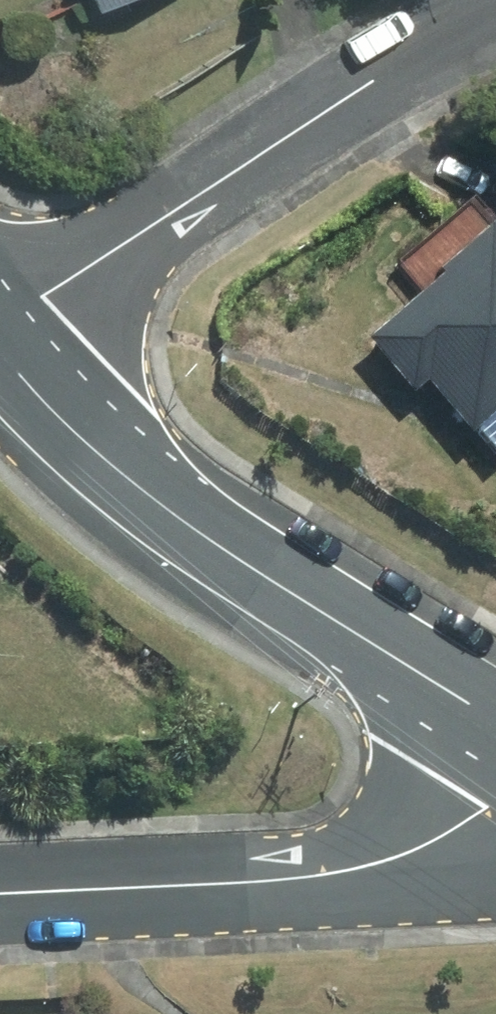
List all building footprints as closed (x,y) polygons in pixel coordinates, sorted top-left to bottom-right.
[(106,15),(135,0),(98,0),(106,15)] [(467,197),(396,260),(422,290),(363,343),(410,396),(425,383),(495,464),(495,229),(467,197)]
